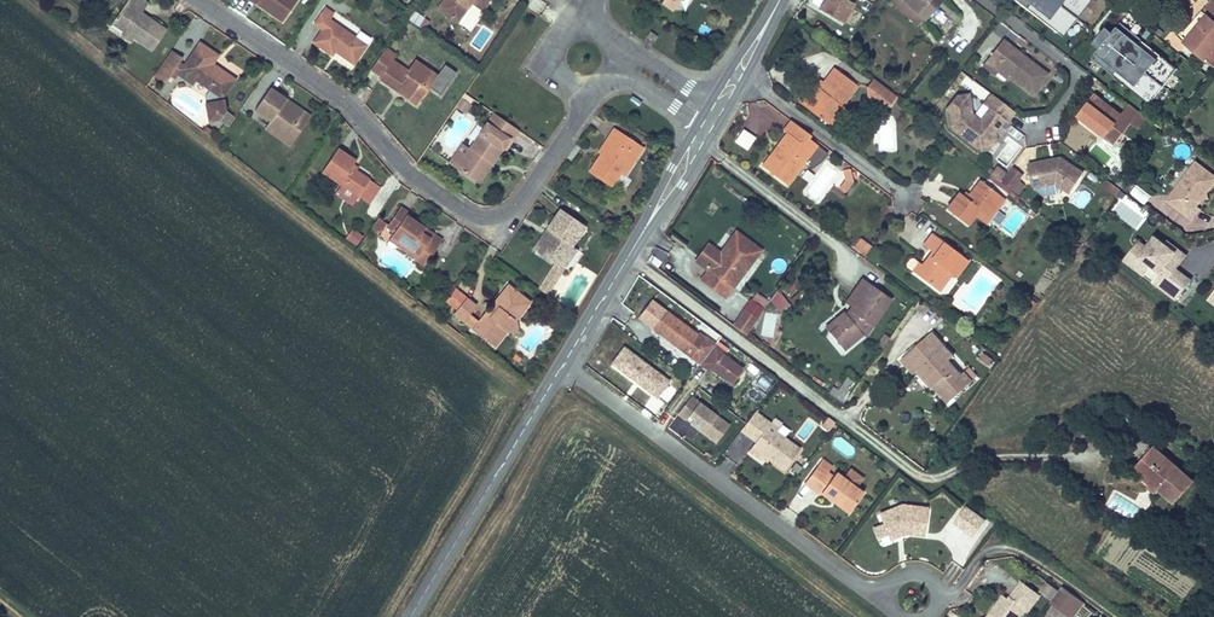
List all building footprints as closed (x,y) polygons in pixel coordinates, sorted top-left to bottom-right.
[(123,31),(124,29),(135,37),(134,39),(152,50),(165,31),(141,14),(148,4),(142,0),(128,0),(112,24),(123,31)] [(282,21),(296,0),(251,0),(282,21)] [(437,9),(456,21),(467,6),(464,4),(467,0),(443,0),(437,9)] [(470,2),(481,10),(488,0),(467,0),(470,2)] [(665,0),(663,0),(661,3),(672,10),(674,6),(665,0)] [(820,10),(842,23),(854,4),(848,0),(826,0),(820,10)] [(917,25),(928,13),(934,6),(939,0),(890,0),(917,25)] [(1060,34),(1087,0),(1015,0),(1060,34)] [(1179,39),(1186,44),(1213,11),(1213,2),(1211,0),(1179,39)] [(934,6),(928,13),(947,30),(953,22),(934,6)] [(320,30),(312,42),(331,55),(334,51),(352,64),(366,45),(329,20),(333,14),(325,8),(313,25),(320,30)] [(415,8),(408,18),(424,30),(432,21),(415,8)] [(1186,44),(1213,67),(1213,50),(1213,49),(1213,11),(1186,44)] [(1175,68),(1118,22),(1111,31),(1098,47),(1091,56),(1147,102),(1175,68)] [(1091,41),(1098,47),(1111,31),(1104,24),(1091,41)] [(124,29),(123,31),(121,35),(132,42),(134,39),(135,37),(124,29)] [(649,31),(646,36),(654,42),(657,37),(649,31)] [(1002,39),(1000,42),(1009,49),(1011,46),(1002,39)] [(1000,42),(988,58),(996,64),(997,70),(1005,77),(1011,76),(1033,93),(1048,73),(1028,59),(1026,61),(1021,57),(1023,55),(1011,46),(1009,49),(1000,42)] [(195,80),(221,97),(205,99),(207,112),(208,119),(220,117),(227,110),(225,97),(222,97),(234,80),(212,65),(217,56),(199,44),(179,72),(178,74),(192,84),(195,80)] [(383,50),(394,57),(395,55),(384,48),(383,50)] [(170,50),(153,74),(164,83),(170,75),(174,69),(182,58),(170,50)] [(383,50),(370,69),(380,77),(378,79),(395,91),(399,85),(403,88),(401,90),(410,96),(407,99),(416,105),(429,86),(436,75),(422,66),(419,70),(411,64),(407,70),(392,60),(394,57),(383,50)] [(988,58),(985,62),(997,70),(996,64),(988,58)] [(414,60),(411,64),(419,70),(422,66),(414,60)] [(436,75),(429,86),(441,95),(457,72),(445,63),(436,75)] [(174,69),(170,75),(175,78),(178,74),(179,72),(174,69)] [(840,105),(856,85),(833,69),(823,83),(818,89),(814,86),(807,96),(804,94),(798,102),(826,123),(834,129),(844,115),(843,108),(840,105)] [(818,89),(823,83),(819,80),(814,86),(818,89)] [(894,99),(871,81),(864,89),(865,96),(871,95),(881,102),(881,108),(888,107),(894,99)] [(399,85),(395,91),(407,99),(410,96),(401,90),(403,88),(399,85)] [(270,120),(267,124),(285,136),(301,115),(283,103),(285,99),(269,89),(255,109),(270,120)] [(949,126),(979,149),(993,131),(1002,119),(1006,122),(1014,111),(991,94),(983,104),(989,109),(980,121),(971,114),(968,94),(957,96),(948,108),(949,126)] [(881,108),(881,102),(871,95),(865,96),(866,102),(875,109),(881,108)] [(1094,95),(1078,116),(1114,143),(1130,123),(1094,95)] [(285,136),(267,124),(264,128),(289,145),(309,116),(285,99),(283,103),(301,115),(285,136)] [(460,100),(454,107),(461,112),(466,104),(460,100)] [(468,149),(455,168),(472,180),(485,161),(490,164),(514,128),(492,113),(468,149)] [(1114,143),(1078,116),(1073,122),(1110,149),(1114,143)] [(773,158),(769,155),(761,166),(786,184),(804,160),(809,164),(820,162),(827,153),(807,138),(808,135),(790,121),(783,131),(786,134),(777,145),(780,148),(773,158)] [(742,127),(734,142),(748,150),(756,135),(742,127)] [(609,139),(600,153),(587,171),(610,186),(619,172),(631,153),(635,156),(642,146),(613,128),(607,137),(609,139)] [(995,132),(993,131),(979,149),(980,150),(988,149),(995,140),(995,132)] [(607,137),(597,151),(600,153),(609,139),(607,137)] [(448,163),(455,168),(468,149),(461,144),(448,163)] [(777,145),(769,155),(773,158),(780,148),(777,145)] [(355,170),(351,167),(352,165),(355,161),(338,149),(322,172),(340,184),(357,195),(368,179),(355,170)] [(631,153),(619,172),(623,174),(635,156),(631,153)] [(1050,160),(1029,164),(1033,188),(1056,183),(1071,193),(1084,172),(1061,157),(1059,161),(1051,163),(1050,160)] [(485,161),(472,180),(477,183),(490,164),(485,161)] [(1166,202),(1191,220),(1199,210),(1195,207),(1202,199),(1200,197),(1202,194),(1205,194),(1213,182),(1213,177),(1195,163),(1166,202)] [(998,166),(992,174),(1001,181),(1007,172),(998,166)] [(1007,172),(1001,181),(1010,188),(1021,174),(1011,167),(1007,172)] [(845,181),(839,189),(844,192),(852,182),(851,177),(854,176),(854,172),(850,172),(849,169),(843,170),(845,181)] [(357,195),(367,202),(378,186),(368,179),(357,195)] [(966,198),(962,196),(958,193),(946,209),(967,225),(979,209),(984,212),(998,195),(980,180),(969,194),(966,198)] [(357,195),(340,184),(335,191),(352,202),(357,195)] [(1146,203),(1152,194),(1136,184),(1130,193),(1146,203)] [(998,195),(984,212),(987,215),(1001,197),(998,195)] [(394,248),(397,244),(399,241),(408,249),(407,251),(416,257),(414,259),(424,265),(434,250),(425,244),(429,238),(420,232),(421,230),(418,227),(420,224),(405,214),(407,212),(399,207),(386,226),(393,232),(386,242),(394,248)] [(549,231),(536,251),(554,263),(558,266),(571,246),(584,226),(559,209),(545,229),(549,231)] [(377,218),(370,228),(377,233),(384,223),(377,218)] [(441,239),(420,224),(418,227),(421,230),(420,232),(429,238),(425,244),(434,250),(441,239)] [(354,228),(346,238),(356,245),(364,236),(354,228)] [(545,229),(532,248),(536,251),(549,231),(545,229)] [(708,269),(700,279),(724,297),(751,260),(745,256),(753,245),(736,232),(719,254),(710,247),(703,248),(695,259),(708,269)] [(912,272),(915,274),(934,288),(947,272),(950,274),(955,278),(968,261),(932,234),(923,245),(932,252),(935,254),(931,259),(928,257),(921,266),(918,263),(913,259),(910,259),(906,264),(907,267),(912,272)] [(872,245),(861,237),(855,244),(866,252),(872,245)] [(1155,237),(1146,247),(1139,257),(1151,266),(1144,276),(1176,300),(1191,281),(1176,270),(1187,256),(1174,246),(1171,250),(1155,237)] [(399,241),(397,244),(407,251),(408,249),(399,241)] [(1146,247),(1138,241),(1123,260),(1144,276),(1151,266),(1139,257),(1146,247)] [(753,245),(745,256),(751,260),(759,250),(753,245)] [(571,246),(558,266),(562,270),(576,249),(571,246)] [(656,247),(651,262),(659,266),(665,250),(656,247)] [(546,294),(562,270),(558,266),(554,263),(537,288),(546,294)] [(947,272),(934,288),(938,291),(950,274),(947,272)] [(857,298),(848,310),(854,314),(850,320),(856,328),(862,320),(871,326),(890,299),(862,279),(851,294),(857,298)] [(476,322),(471,329),(493,346),(505,332),(503,330),(513,318),(515,320),(529,302),(507,284),(496,297),(497,306),(488,318),(479,319),(476,322)] [(442,305),(462,322),(467,316),(475,306),(453,289),(442,305)] [(769,300),(780,312),(789,304),(776,290),(769,300)] [(754,292),(743,308),(757,318),(768,302),(754,292)] [(485,312),(479,319),(488,318),(497,306),(496,297),(490,305),(484,304),(485,312)] [(652,328),(665,311),(650,300),(637,317),(652,328)] [(743,308),(731,325),(745,335),(757,318),(743,308)] [(848,310),(845,314),(850,320),(854,314),(848,310)] [(665,311),(652,328),(709,371),(711,369),(730,383),(741,369),(722,355),(724,353),(696,333),(696,334),(665,311)] [(856,328),(850,320),(845,314),(843,312),(832,321),(836,326),(828,333),(842,350),(861,334),(856,328)] [(467,316),(462,322),(471,329),(476,322),(467,316)] [(503,330),(505,332),(517,332),(515,320),(513,318),(503,330)] [(863,337),(871,326),(862,320),(856,328),(861,334),(863,337)] [(832,321),(824,328),(828,333),(836,326),(832,321)] [(918,370),(927,380),(930,377),(935,383),(933,386),(948,403),(972,381),(972,380),(964,371),(960,375),(948,361),(953,356),(932,333),(901,359),(913,374),(918,370)] [(672,380),(624,344),(611,361),(659,397),(672,380)] [(968,367),(964,371),(972,380),(976,377),(968,367)] [(773,379),(762,371),(756,378),(767,387),(773,379)] [(847,376),(841,384),(848,389),(854,381),(847,376)] [(930,377),(927,380),(933,386),(935,383),(930,377)] [(848,389),(841,384),(837,389),(832,386),(827,392),(840,401),(848,389)] [(728,425),(689,396),(677,413),(686,419),(689,415),(693,419),(690,422),(716,442),(728,425)] [(763,453),(784,469),(799,448),(774,430),(773,433),(766,428),(770,422),(754,410),(741,429),(749,435),(755,426),(762,431),(756,440),(752,445),(754,446),(763,453)] [(835,421),(828,415),(823,423),(830,428),(835,421)] [(766,428),(773,433),(774,430),(777,427),(770,422),(766,428)] [(749,435),(756,440),(762,431),(755,426),(749,435)] [(759,459),(763,453),(754,446),(750,452),(759,459)] [(1152,447),(1135,466),(1161,487),(1159,489),(1175,503),(1193,482),(1152,447)] [(821,459),(804,483),(819,494),(821,492),(832,501),(834,498),(838,501),(836,504),(848,512),(862,492),(855,487),(843,478),(835,472),(832,476),(826,471),(830,466),(821,459)] [(796,473),(800,467),(794,463),(790,469),(796,473)] [(1161,487),(1135,466),(1133,470),(1151,485),(1148,488),(1155,493),(1159,489),(1161,487)] [(855,487),(862,478),(850,469),(843,478),(855,487)] [(929,505),(903,504),(879,515),(883,522),(873,526),(879,539),(888,535),(890,539),(902,533),(902,534),(928,535),(929,505)] [(987,520),(968,506),(956,522),(975,536),(987,520)] [(987,616),(1018,616),(1025,609),(1027,611),(1039,595),(1021,581),(1008,599),(1003,595),(987,616)] [(1039,591),(1051,598),(1057,588),(1045,581),(1039,591)] [(1060,588),(1049,602),(1069,616),(1080,600),(1061,586),(1060,588)] [(1069,616),(1070,616),(1073,616),(1084,603),(1080,600),(1069,616)]
